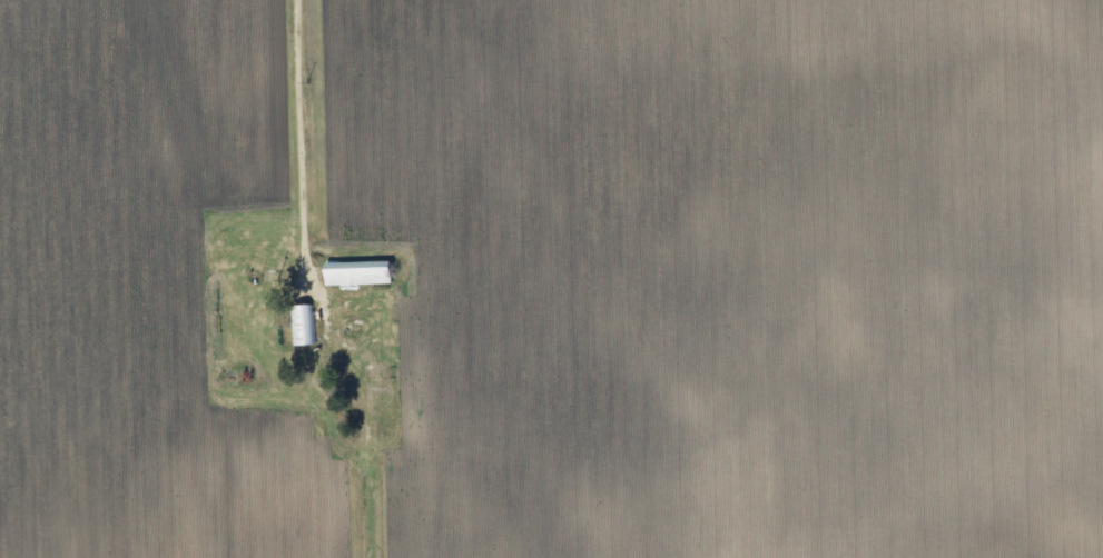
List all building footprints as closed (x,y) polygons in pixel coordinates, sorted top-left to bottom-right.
[(384,262),(317,263),(317,286),(384,285),(384,262)] [(308,305),(286,305),(286,345),(308,345),(308,305)]
